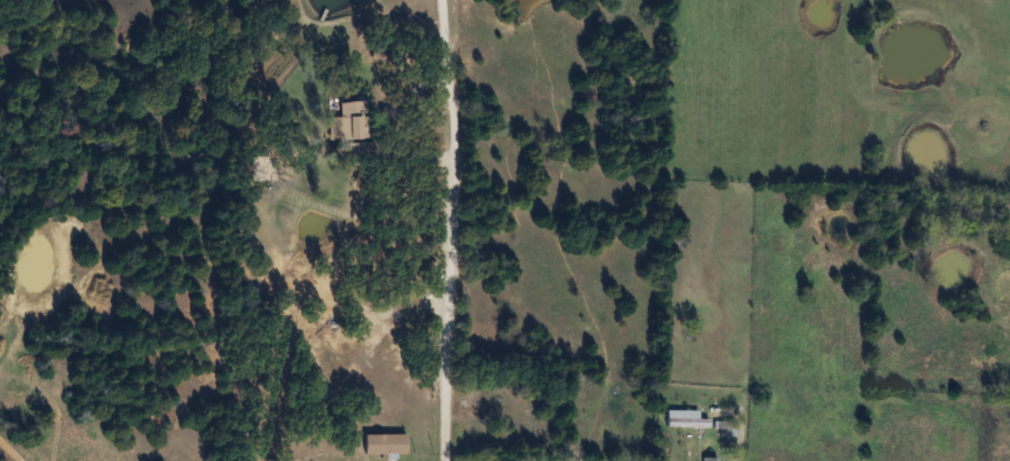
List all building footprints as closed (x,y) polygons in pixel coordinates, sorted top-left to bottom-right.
[(362,102),(341,102),(341,139),(362,139),(362,102)] [(667,428),(708,428),(708,420),(699,420),(699,411),(667,411),(667,428)]
